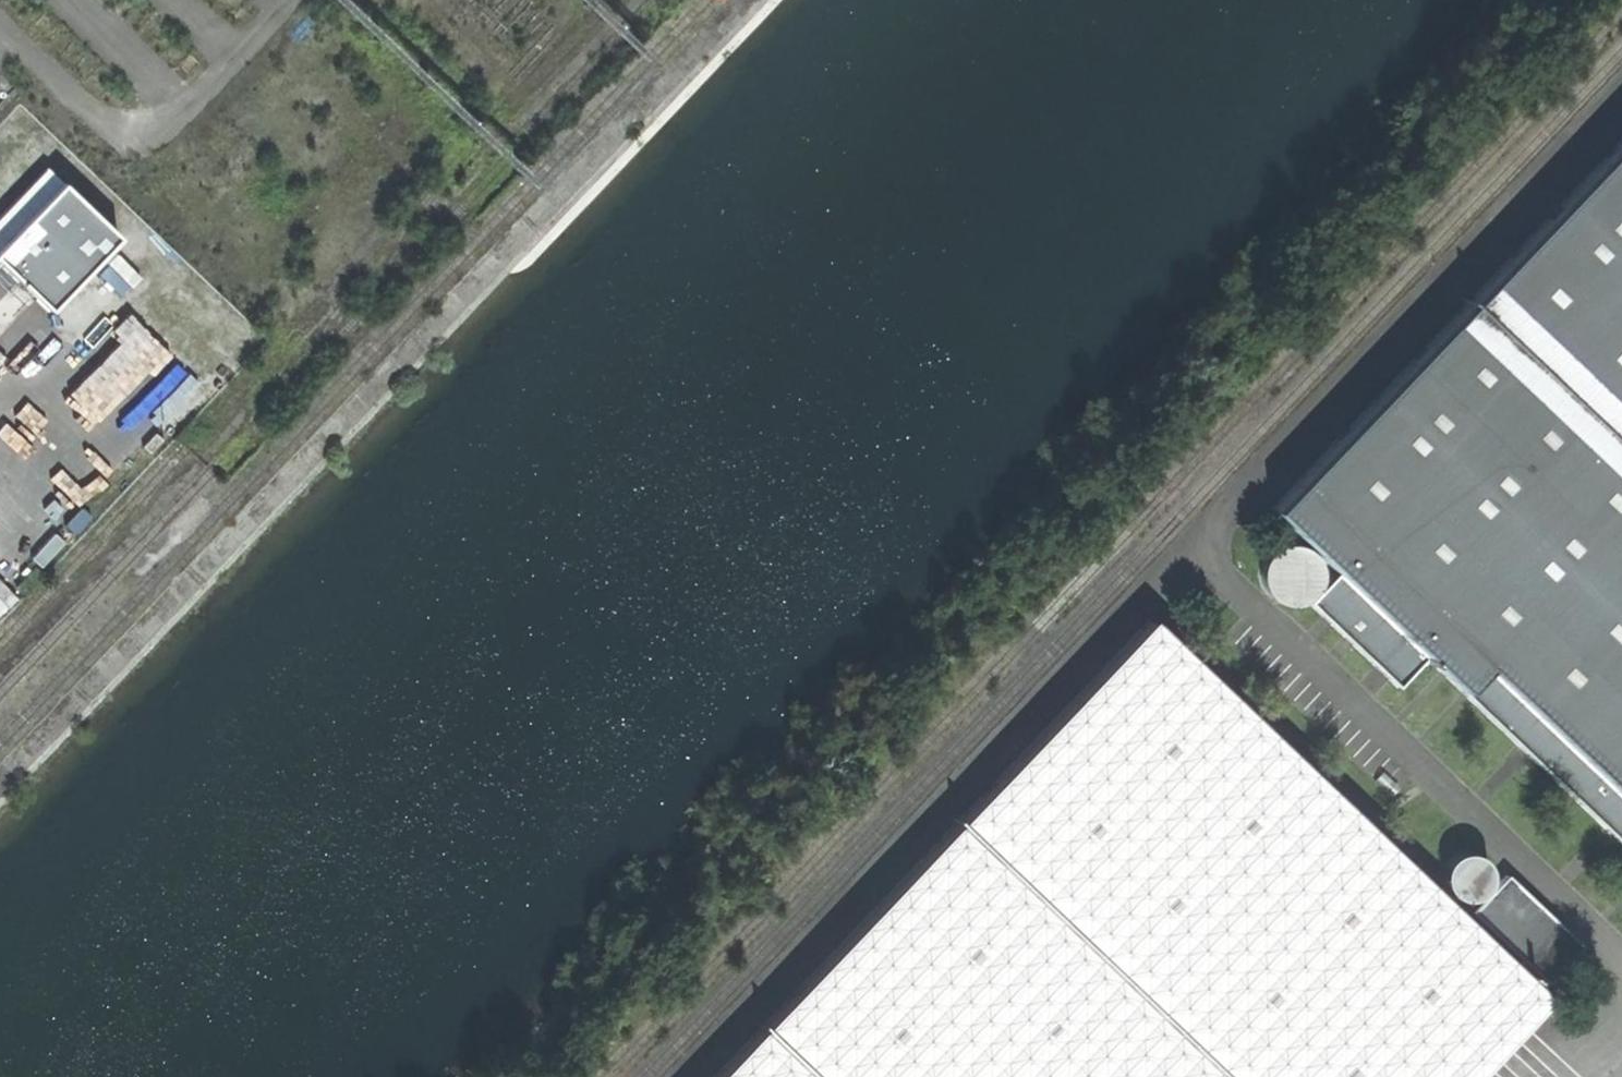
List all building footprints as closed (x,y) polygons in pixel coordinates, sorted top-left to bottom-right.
[(1621,851),(1621,128),(1260,504),(1327,568),(1299,598),(1388,684),(1417,654),(1621,851)] [(0,256),(0,270),(50,317),(123,240),(66,186),(0,256)] [(1273,599),(1287,599),(1300,593),(1309,580),(1310,564),(1304,551),(1288,541),(1276,540),(1259,548),(1251,564),(1251,577),(1260,592),(1273,599)] [(1545,996),(1143,619),(711,1076),(1468,1076),(1545,996)] [(1459,898),(1478,892),(1486,876),(1485,862),(1476,850),(1462,845),(1447,848),(1437,859),(1433,873),(1436,884),(1445,894),(1459,898)] [(1539,981),(1573,944),(1499,873),(1463,910),(1539,981)]
